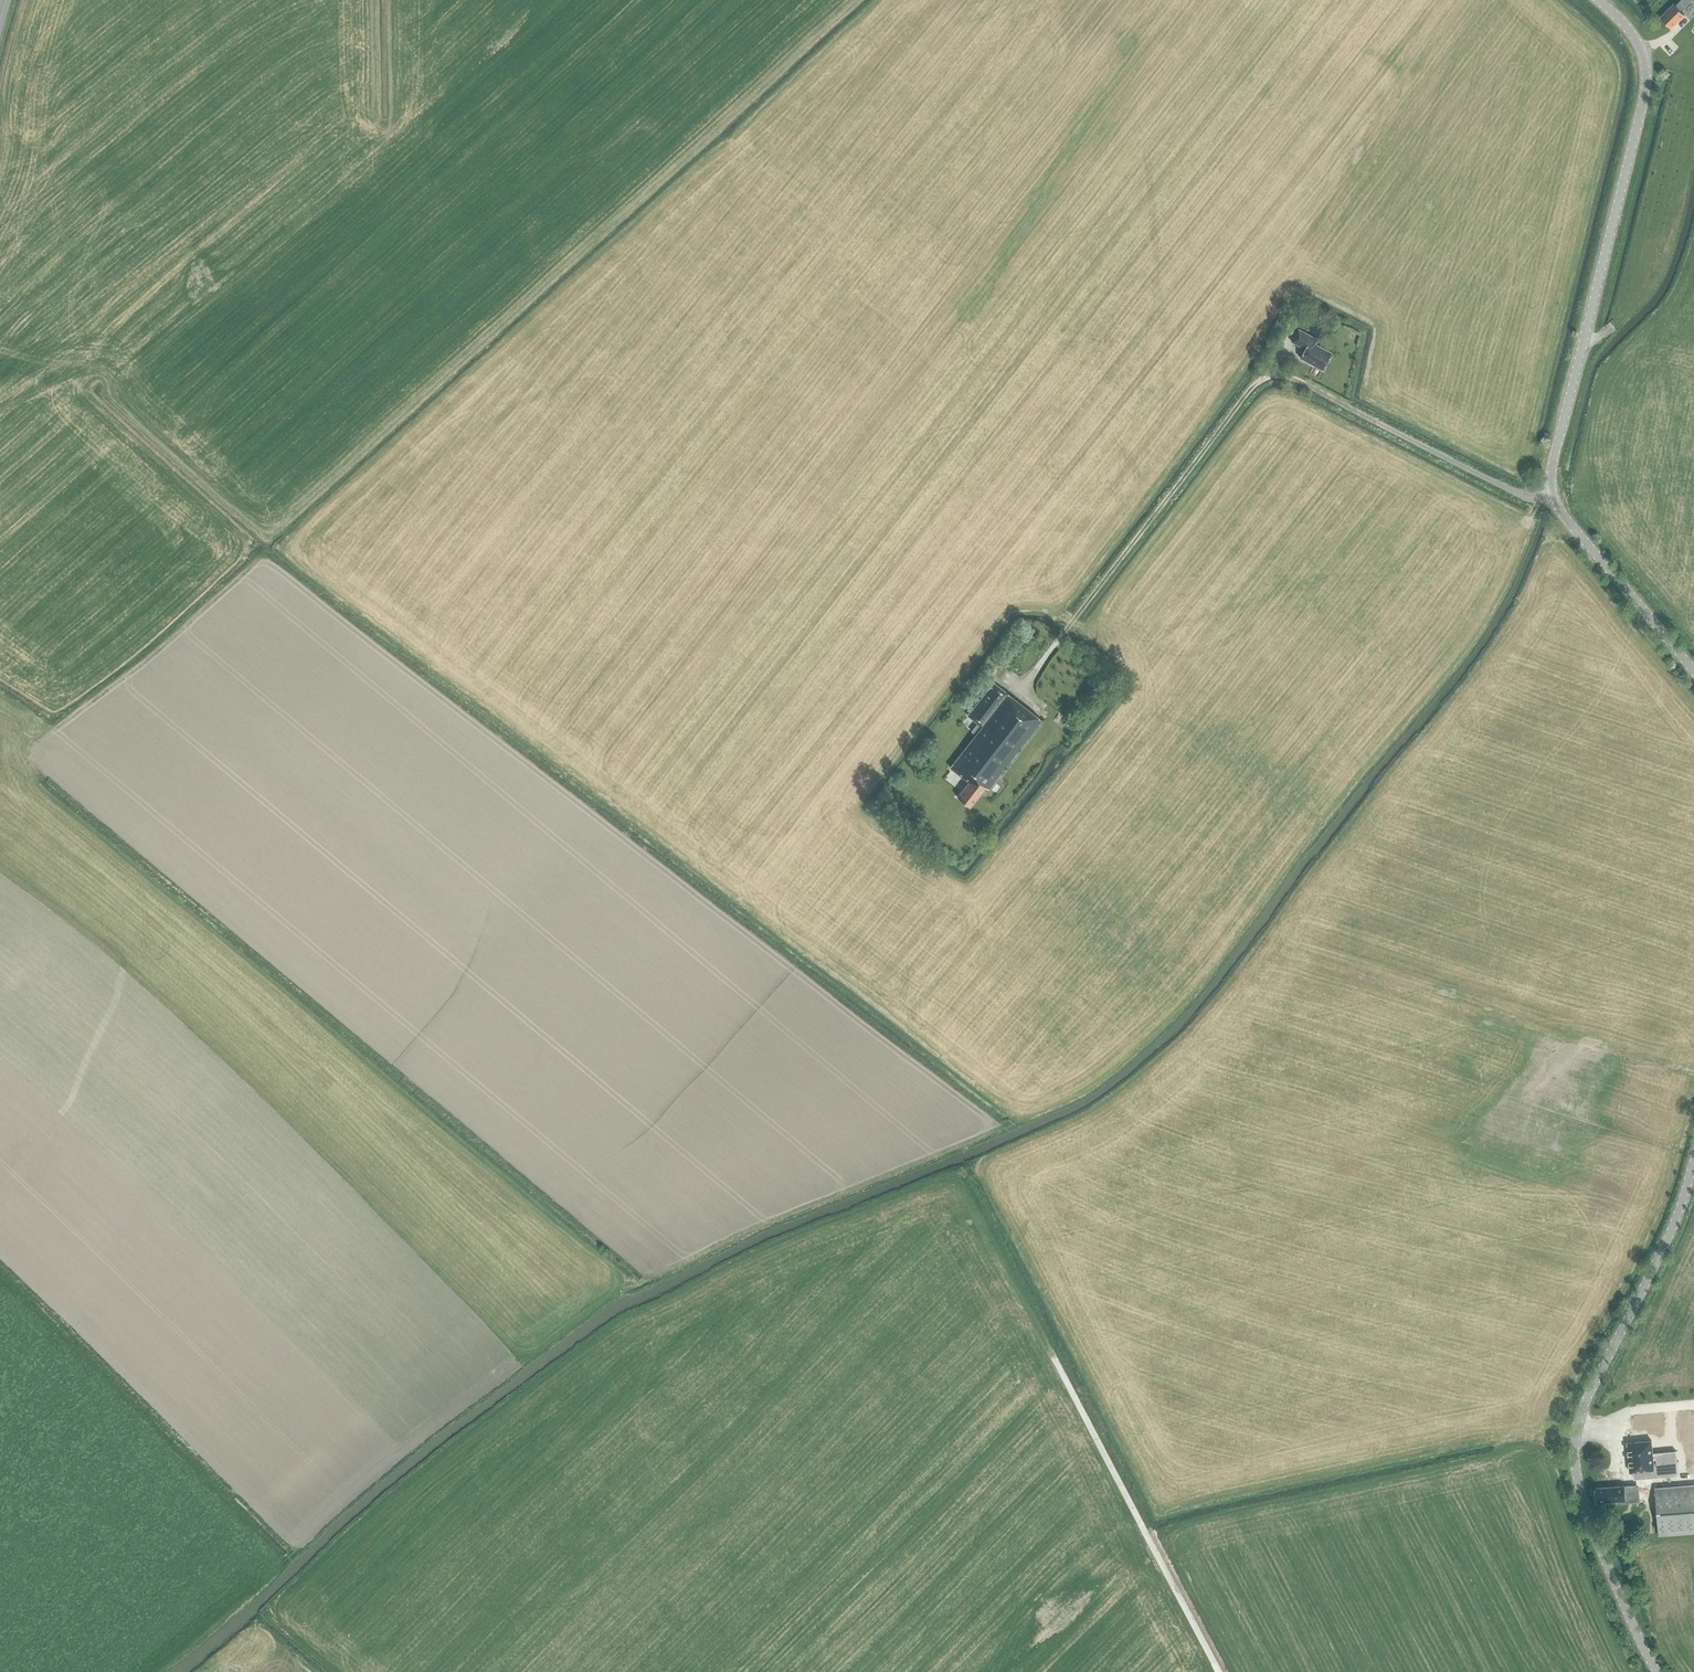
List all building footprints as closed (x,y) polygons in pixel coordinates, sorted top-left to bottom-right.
[(1674,5),(1673,4),(1660,17),(1671,28),(1684,15),(1678,9),(1682,5),(1691,15),(1693,12),(1693,0),(1692,0),(1677,0),(1678,1),(1674,5)] [(1300,358),(1322,369),(1331,352),(1315,344),(1317,339),(1298,329),(1291,342),(1304,349),(1300,358)] [(957,797),(970,806),(986,786),(988,788),(1042,719),(991,680),(965,714),(980,725),(947,767),(968,783),(957,797)] [(1651,1440),(1627,1442),(1629,1472),(1653,1470),(1653,1477),(1678,1475),(1676,1450),(1663,1452),(1663,1453),(1652,1454),(1651,1440)] [(1600,1502),(1643,1500),(1642,1484),(1599,1486),(1600,1502)] [(1654,1488),(1658,1535),(1693,1532),(1693,1485),(1654,1488)]
